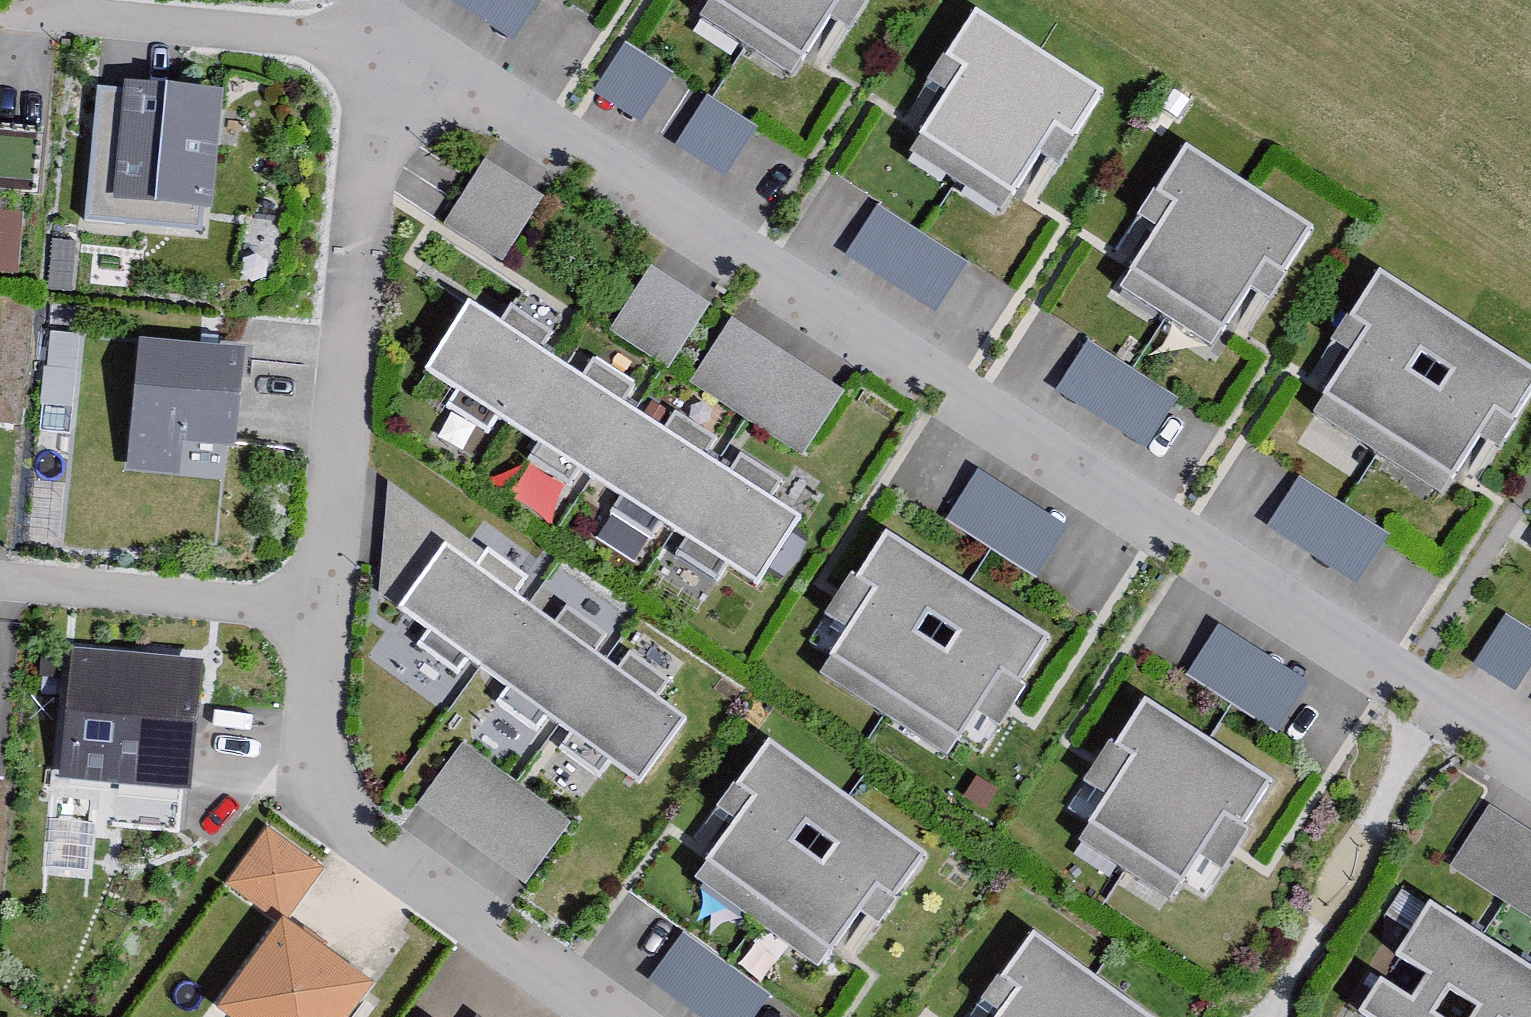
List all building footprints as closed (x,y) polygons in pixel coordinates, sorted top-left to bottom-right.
[(538,0),(441,0),(507,46),(538,0)] [(875,0),(717,0),(703,22),(799,81),(841,15),(858,26),(875,0)] [(1066,167),(1096,119),(966,39),(937,85),(953,95),(911,163),(1007,223),(1048,157),(1066,167)] [(636,128),(664,87),(621,58),(593,99),(636,128)] [(225,99),(124,89),(123,97),(96,95),(82,225),(198,237),(201,215),(213,216),(225,99)] [(722,181),(750,139),(707,110),(678,152),(722,181)] [(442,229),(503,269),(543,207),(482,168),(442,229)] [(1275,301),(1305,253),(1175,172),(1146,219),(1162,229),(1120,296),(1216,356),(1257,290),(1275,301)] [(926,317),(958,272),(878,216),(846,261),(926,317)] [(663,378),(707,313),(652,276),(608,341),(663,378)] [(1530,397),(1371,297),(1341,343),(1358,353),(1315,421),(1442,500),(1483,435),(1500,446),(1530,397)] [(756,595),(801,526),(469,313),(425,382),(756,595)] [(842,404),(731,331),(690,393),(801,465),(842,404)] [(243,362),(142,348),(124,477),(180,484),(182,467),(228,474),(243,362)] [(1137,450),(1169,405),(1088,349),(1057,395),(1137,450)] [(1026,585),(1058,539),(977,484),(946,529),(1026,585)] [(1346,588),(1377,542),(1297,487),(1265,532),(1346,588)] [(642,790),(686,730),(446,555),(402,615),(642,790)] [(1008,708),(1039,659),(878,559),(849,605),(866,615),(823,683),(949,763),(991,697),(1008,708)] [(1530,677),(1530,646),(1502,626),(1474,668),(1517,697),(1530,677)] [(1265,734),(1296,689),(1216,633),(1184,678),(1265,734)] [(202,669),(74,659),(64,781),(192,791),(202,669)] [(1237,853),(1268,804),(1138,724),(1109,771),(1125,781),(1082,848),(1178,908),(1220,842),(1237,853)] [(570,827),(461,748),(416,810),(525,889),(570,827)] [(884,917),(917,869),(761,762),(730,807),(745,818),(700,884),(823,969),(867,905),(884,917)] [(1488,813),(1450,871),(1530,923),(1530,840),(1488,813)] [(281,928),(318,873),(265,837),(228,892),(281,928)] [(1431,909),(1361,1016),(1362,1016),(1530,1016),(1530,974),(1431,909)] [(372,988),(281,928),(221,1016),(353,1016),(372,988)] [(763,1004),(683,948),(651,993),(685,1016),(754,1016),(763,1004)] [(1026,955),(994,1000),(1010,1011),(1005,1016),(1113,1016),(1026,955)]
